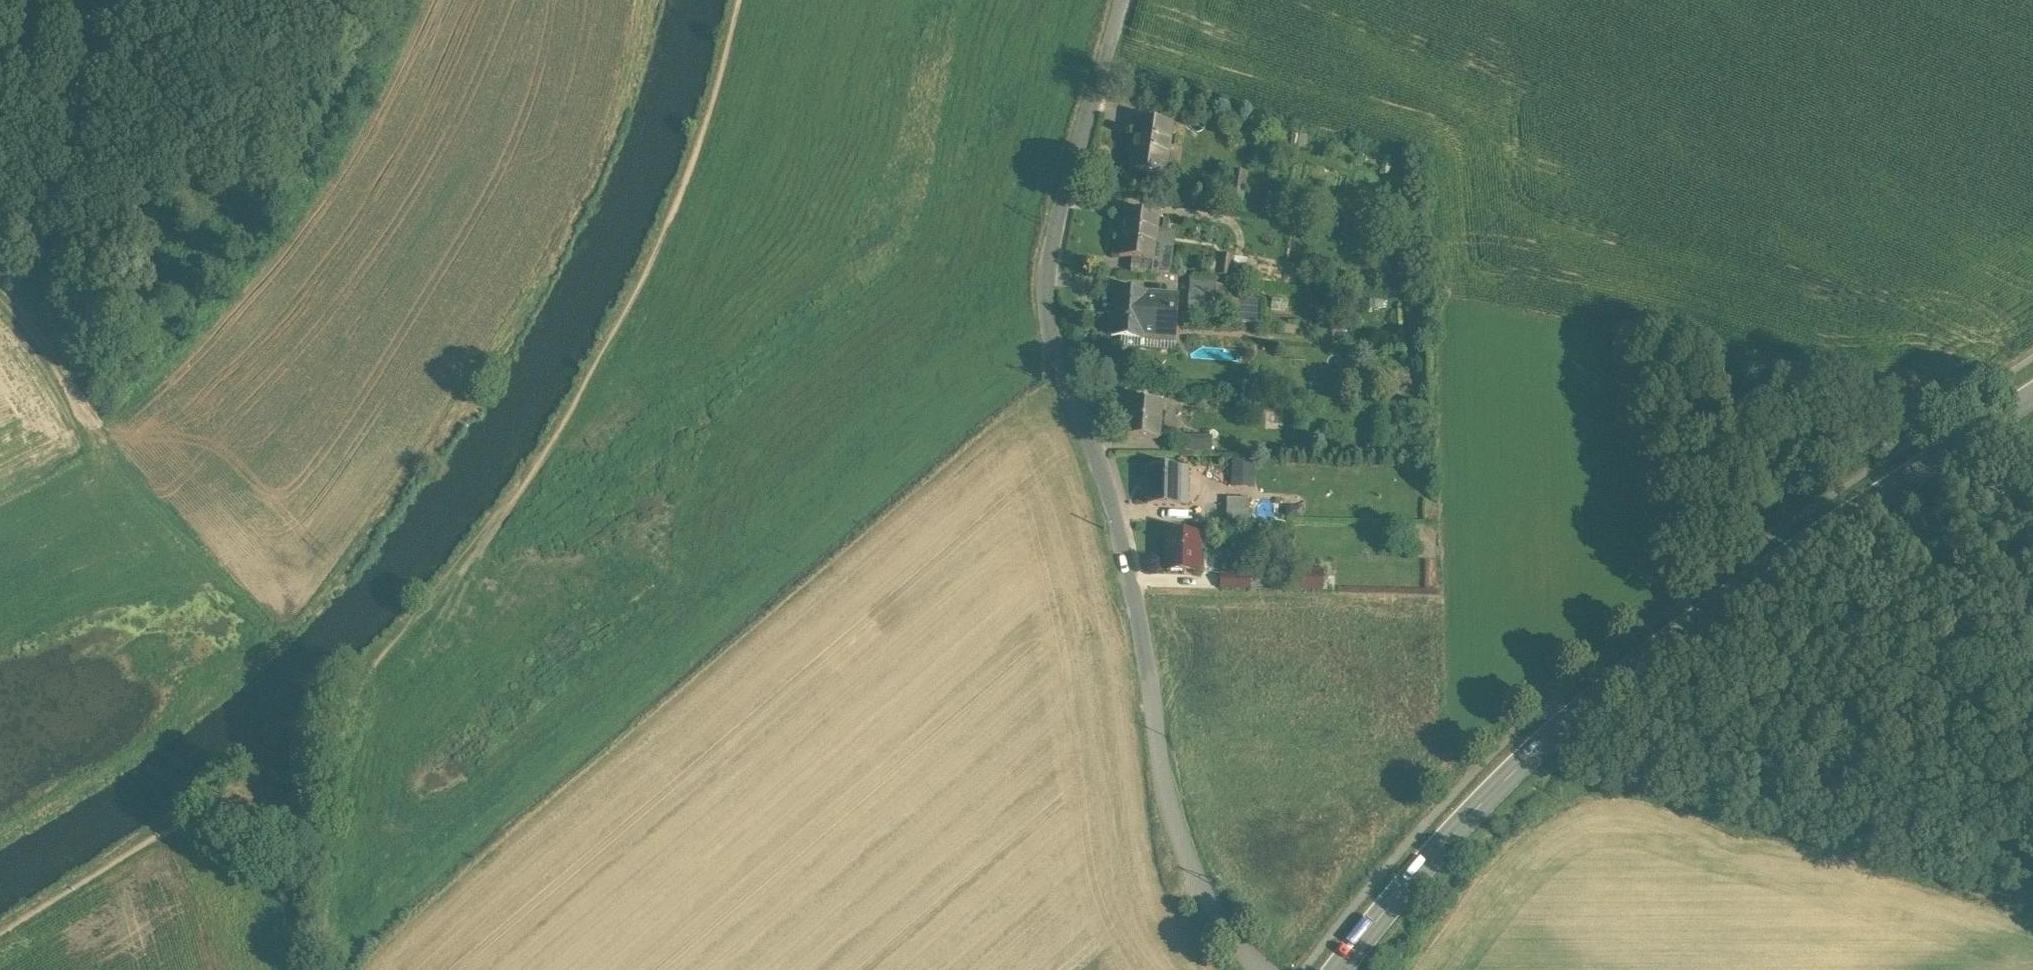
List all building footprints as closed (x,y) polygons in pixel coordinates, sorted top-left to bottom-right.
[(1173,124),(1137,119),(1130,170),(1166,175),(1173,124)] [(1247,173),(1233,171),(1229,199),(1243,201),(1244,200),(1247,173)] [(1159,215),(1125,211),(1119,257),(1132,259),(1152,260),(1151,274),(1169,275),(1174,233),(1158,230),(1159,215)] [(1234,257),(1220,255),(1219,263),(1217,275),(1221,276),(1231,277),(1234,257)] [(1245,259),(1234,257),(1231,277),(1242,278),(1245,259)] [(1152,260),(1132,259),(1131,272),(1151,274),(1152,260)] [(1256,260),(1245,259),(1242,278),(1254,279),(1256,260)] [(1219,263),(1211,262),(1209,278),(1221,279),(1221,276),(1217,275),(1219,263)] [(1237,286),(1216,284),(1215,296),(1235,298),(1237,286)] [(1258,287),(1237,286),(1235,298),(1255,299),(1258,287)] [(1147,294),(1115,292),(1112,336),(1144,338),(1146,310),(1147,294)] [(1160,295),(1147,294),(1146,310),(1159,311),(1160,295)] [(1162,402),(1129,399),(1126,436),(1159,439),(1162,402)] [(1196,437),(1174,437),(1174,451),(1195,451),(1196,437)] [(1212,438),(1196,437),(1195,451),(1211,452),(1212,438)] [(1220,438),(1212,438),(1211,452),(1211,453),(1219,453),(1220,438)] [(1256,455),(1231,455),(1230,466),(1257,467),(1256,455)] [(1188,469),(1148,468),(1147,504),(1188,505),(1188,469)] [(1250,499),(1227,499),(1226,522),(1249,523),(1250,499)] [(1200,536),(1168,535),(1167,571),(1199,572),(1200,536)] [(1297,589),(1306,589),(1306,578),(1323,578),(1323,566),(1298,566),(1297,589)] [(1251,575),(1221,574),(1221,588),(1250,589),(1251,575)] [(1324,589),(1324,579),(1308,580),(1308,590),(1324,589)]
